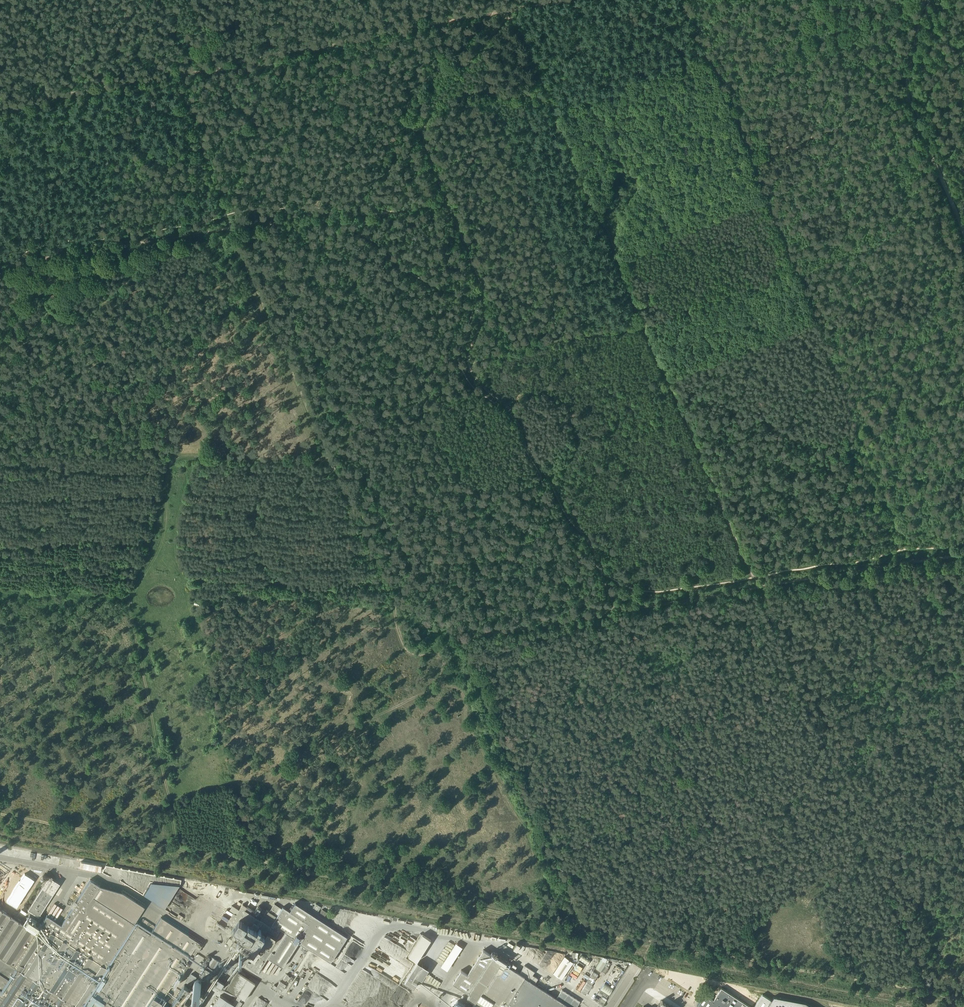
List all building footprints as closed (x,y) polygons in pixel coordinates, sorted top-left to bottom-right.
[(103,865),(84,860),(82,867),(102,872),(103,865)] [(31,912),(26,920),(31,922),(34,918),(36,915),(38,916),(59,883),(49,876),(27,909),(31,912)] [(41,922),(40,924),(106,966),(112,956),(129,931),(129,930),(133,923),(93,896),(100,886),(90,879),(88,882),(61,924),(46,915),(41,922)] [(151,882),(143,896),(164,909),(170,901),(178,888),(180,885),(151,882)] [(203,889),(212,891),(214,885),(204,883),(203,889)] [(220,886),(218,897),(228,899),(229,887),(220,886)] [(805,904),(808,903),(811,901),(808,895),(805,897),(802,899),(805,904)] [(11,901),(8,905),(11,908),(17,900),(15,898),(12,902),(11,901)] [(229,921),(228,923),(231,924),(232,925),(234,926),(233,929),(236,931),(232,938),(233,938),(234,939),(232,943),(232,944),(231,945),(230,948),(233,950),(234,948),(238,950),(245,955),(243,959),(244,960),(243,961),(246,963),(245,965),(258,973),(268,957),(283,966),(299,941),(332,962),(349,936),(296,902),(290,911),(283,906),(282,908),(275,903),(269,911),(267,909),(262,906),(258,904),(254,911),(242,903),(240,907),(239,909),(236,913),(234,912),(229,921)] [(16,965),(38,927),(31,922),(26,920),(23,924),(0,909),(0,955),(16,965)] [(129,931),(112,956),(120,961),(101,992),(111,998),(108,1004),(113,1006),(157,1006),(188,959),(190,956),(193,957),(198,950),(199,951),(203,945),(161,917),(150,934),(134,923),(129,931)] [(106,966),(40,924),(38,927),(16,965),(5,983),(42,1006),(80,1006),(106,966)] [(409,956),(417,962),(431,940),(422,935),(409,956)] [(509,942),(507,945),(513,948),(517,950),(516,951),(521,953),(525,946),(521,944),(520,945),(517,943),(514,946),(509,942)] [(457,943),(442,966),(448,970),(463,947),(457,943)] [(580,1001),(562,990),(557,998),(535,984),(538,978),(533,975),(535,972),(524,965),(519,973),(483,950),(467,974),(461,970),(453,983),(469,994),(467,998),(475,1003),(472,1006),(576,1006),(580,1001)] [(5,983),(16,965),(0,955),(0,991),(5,983)] [(205,964),(207,965),(201,974),(209,980),(216,971),(214,970),(220,962),(210,955),(205,964)] [(579,959),(587,965),(590,960),(582,955),(579,959)] [(112,956),(106,966),(80,1006),(106,1006),(108,1004),(111,998),(101,992),(120,961),(112,956)] [(562,979),(573,962),(564,956),(553,973),(562,979)] [(601,971),(607,963),(602,959),(596,968),(601,971)] [(584,964),(579,961),(574,969),(579,972),(584,964)] [(429,969),(422,964),(417,962),(405,982),(414,987),(417,983),(412,980),(415,975),(422,979),(429,969)] [(579,973),(573,969),(572,969),(565,981),(572,985),(580,973),(579,973)] [(592,985),(595,980),(598,974),(593,971),(590,977),(588,979),(587,981),(586,982),(587,983),(581,992),(586,995),(592,985)] [(245,999),(255,983),(237,972),(227,988),(245,999)] [(550,982),(542,976),(537,983),(546,989),(550,982)] [(218,978),(212,987),(219,991),(225,983),(218,978)] [(5,983),(0,991),(0,1006),(42,1006),(5,983)] [(613,988),(604,983),(600,989),(609,995),(613,988)] [(170,1006),(194,1006),(202,995),(185,984),(170,1006)] [(697,1006),(699,1006),(751,1006),(721,988),(713,999),(705,994),(697,1006)] [(599,992),(607,998),(609,995),(600,989),(599,992)] [(231,1001),(220,994),(211,1006),(240,1006),(243,1002),(239,1000),(241,998),(238,996),(236,998),(233,1002),(231,1001)] [(806,1003),(773,997),(771,1000),(762,994),(754,1006),(812,1006),(806,1003)] [(603,1006),(604,1004),(595,997),(593,1000),(603,1006)] [(263,1006),(265,1006),(267,1002),(259,998),(258,1001),(263,1004),(262,1006),(263,1006)]
